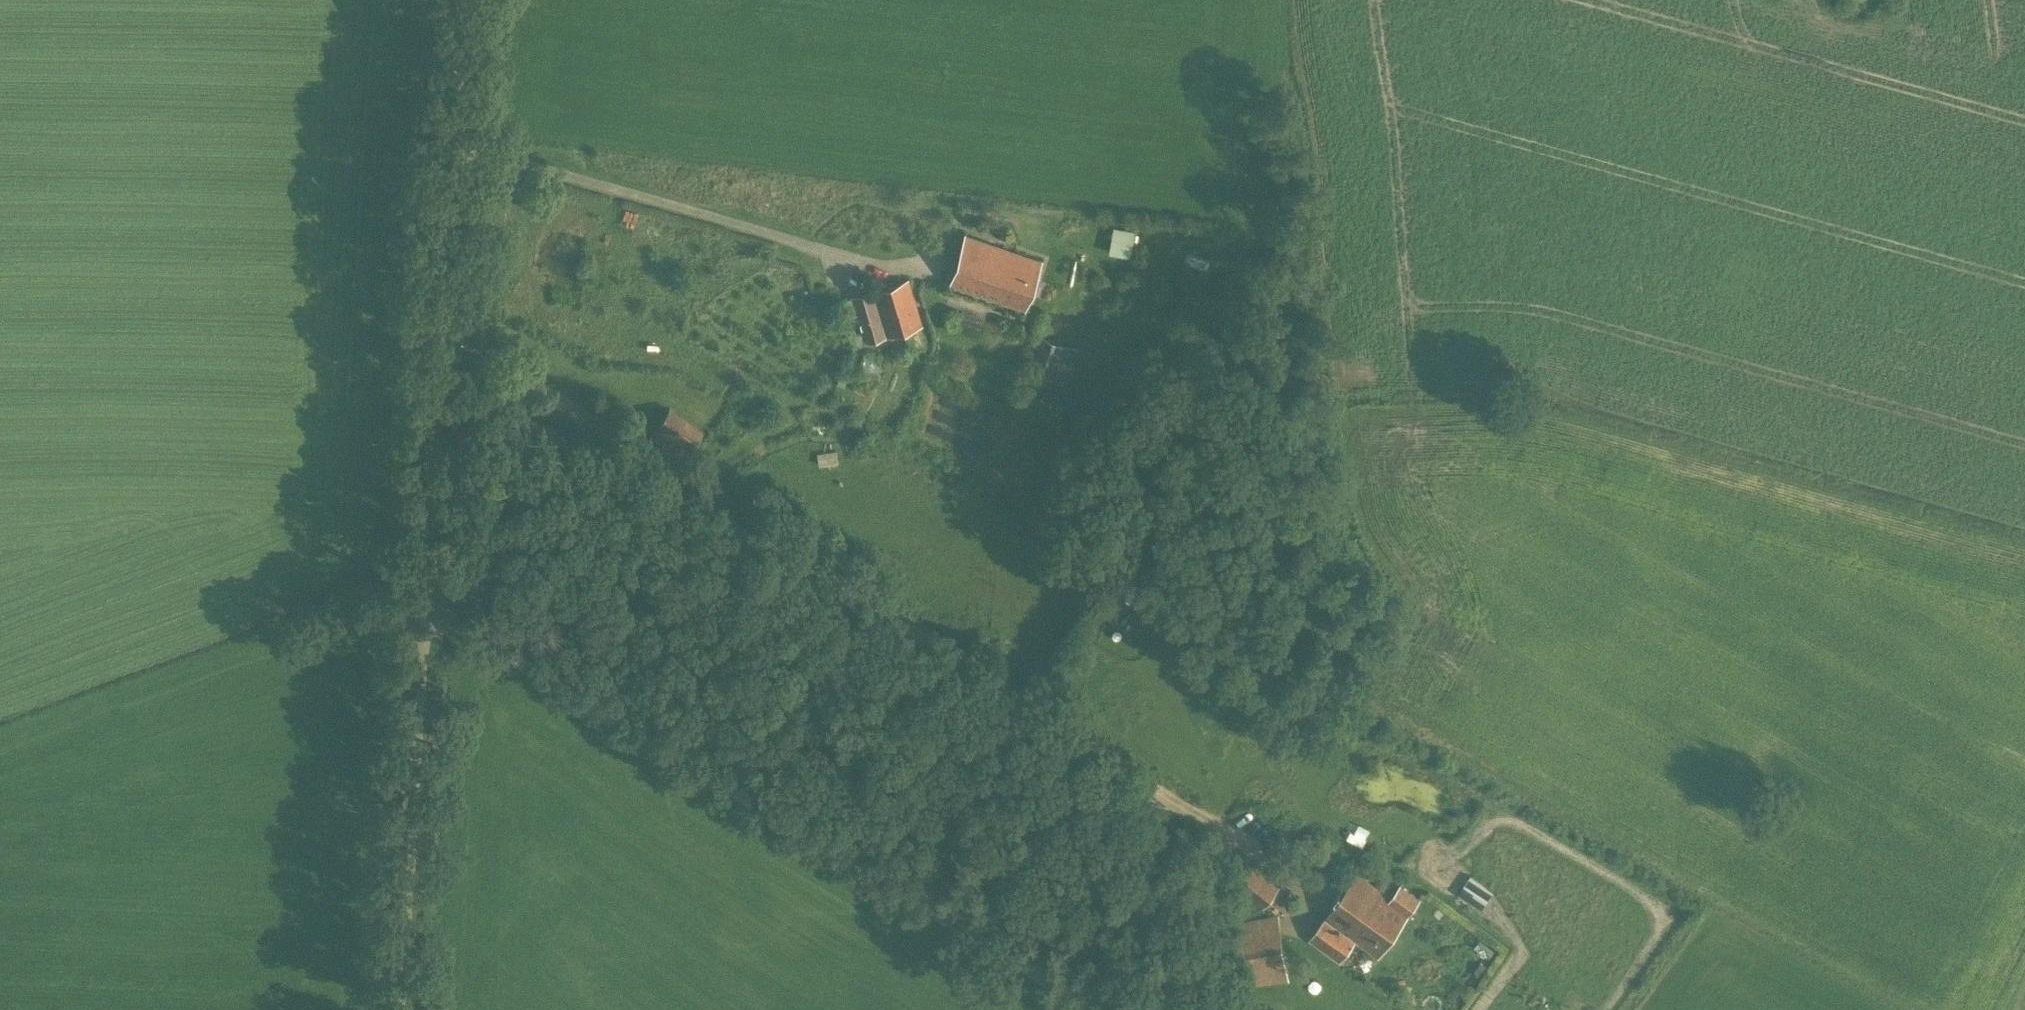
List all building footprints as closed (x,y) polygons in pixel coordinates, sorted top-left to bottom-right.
[(1111,251),(1133,255),(1137,229),(1115,225),(1111,251)] [(1040,262),(965,236),(949,284),(1024,309),(1040,262)] [(850,297),(864,344),(920,327),(909,280),(850,297)] [(649,436),(683,460),(704,431),(670,407),(649,436)] [(1237,888),(1271,911),(1287,888),(1253,865),(1237,888)] [(1473,874),(1467,885),(1478,891),(1472,901),(1486,908),(1497,888),(1473,874)] [(1401,886),(1391,900),(1357,876),(1311,940),(1340,961),(1357,939),(1379,955),(1419,899),(1401,886)] [(1240,920),(1250,986),(1289,980),(1279,914),(1240,920)]
